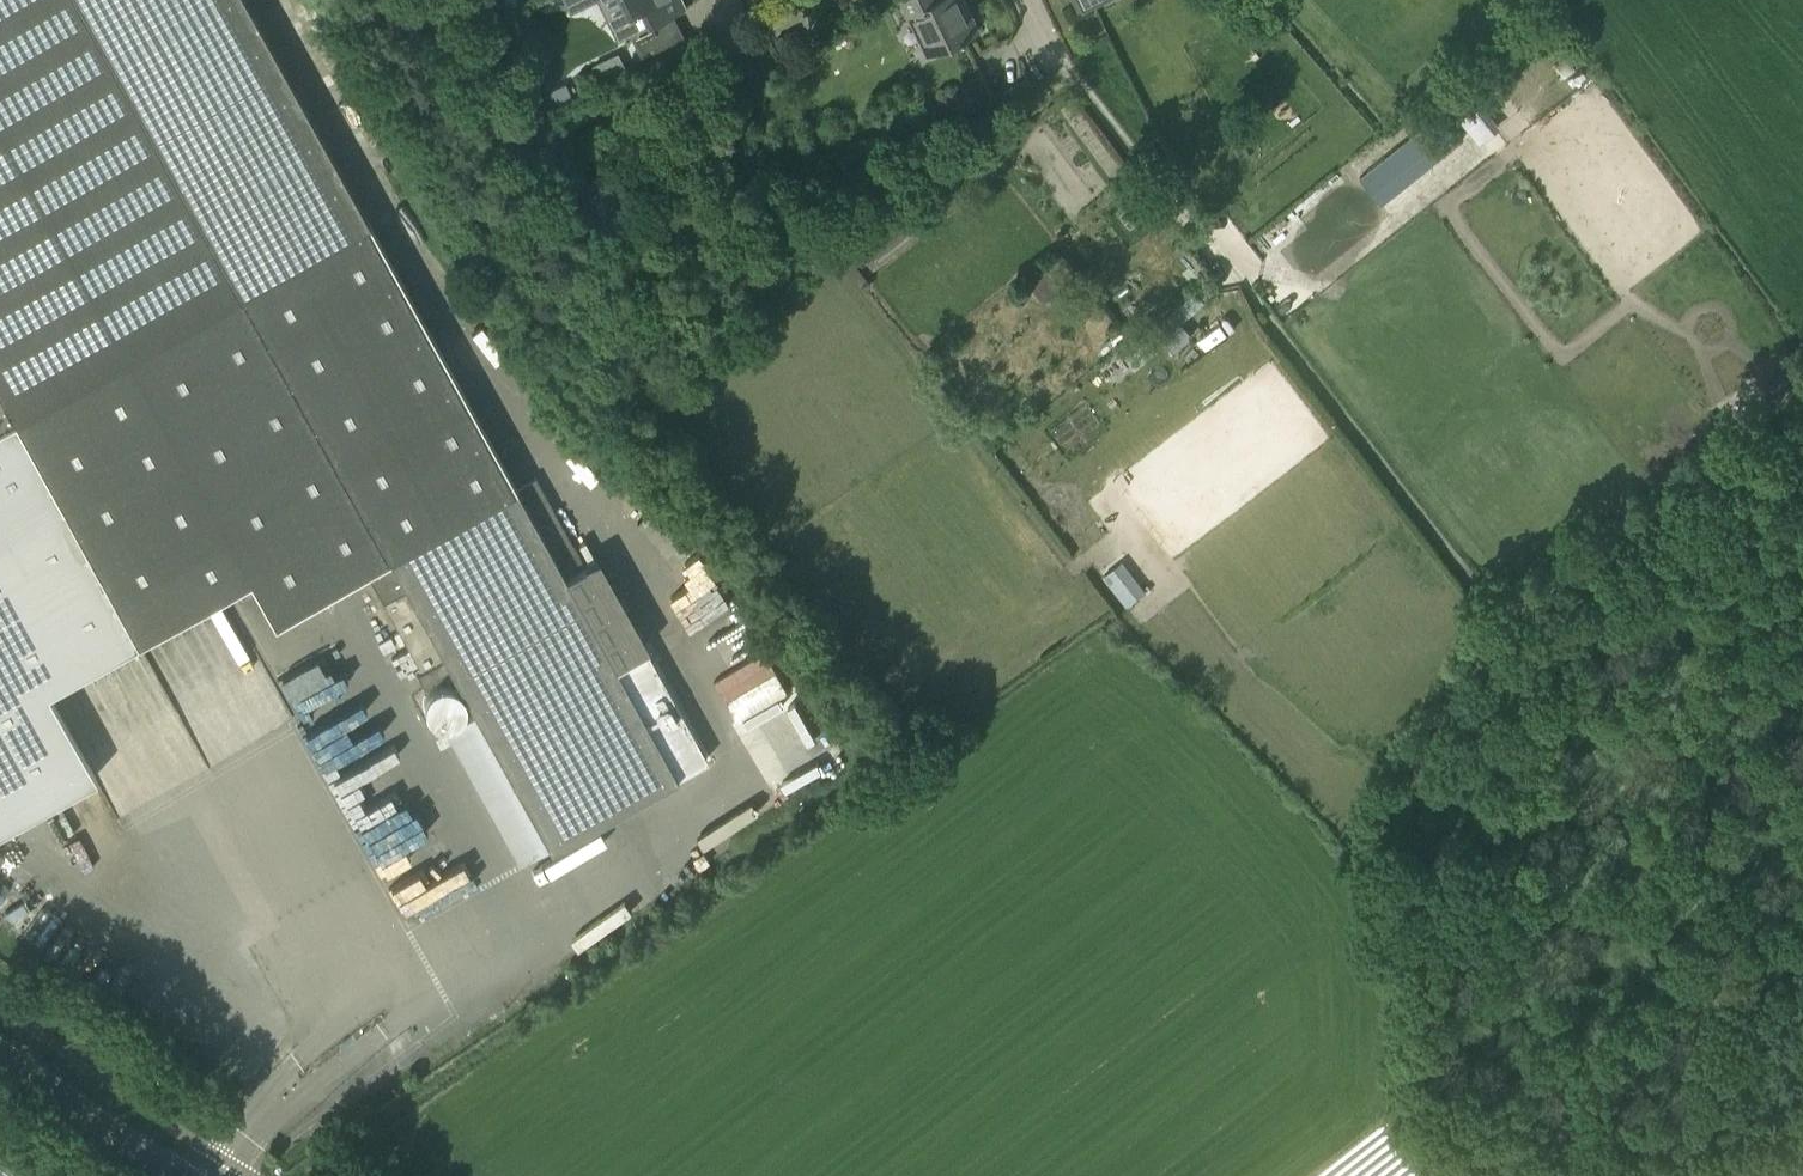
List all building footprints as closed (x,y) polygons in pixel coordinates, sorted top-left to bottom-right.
[(95,777),(46,689),(231,586),(239,600),(256,590),(273,621),(365,570),(419,667),(442,654),(444,659),(416,674),(424,687),(452,672),(474,713),(445,729),(519,862),(707,759),(645,647),(647,646),(621,599),(588,617),(564,575),(584,564),(569,538),(535,476),(515,487),(368,222),(244,0),(0,0),(0,829),(95,777)] [(628,12),(609,21),(618,39),(630,33),(642,56),(685,35),(674,12),(686,6),(685,4),(684,4),(683,0),(622,0),(628,12)] [(912,21),(927,53),(935,49),(948,43),(961,37),(962,39),(967,36),(966,34),(978,29),(968,7),(964,0),(902,0),(912,21)] [(1078,10),(1098,0),(1073,0),(1078,10)] [(1443,110),(1416,132),(1438,159),(1465,138),(1443,110)] [(1386,155),(1359,177),(1381,204),(1408,183),(1386,155)] [(1045,268),(1027,282),(1045,304),(1063,290),(1045,268)] [(1196,307),(1187,295),(1152,326),(1174,351),(1193,334),(1179,320),(1196,307)] [(1115,566),(1104,575),(1127,604),(1138,595),(1115,566)] [(614,908),(560,943),(567,953),(620,918),(614,908)]
